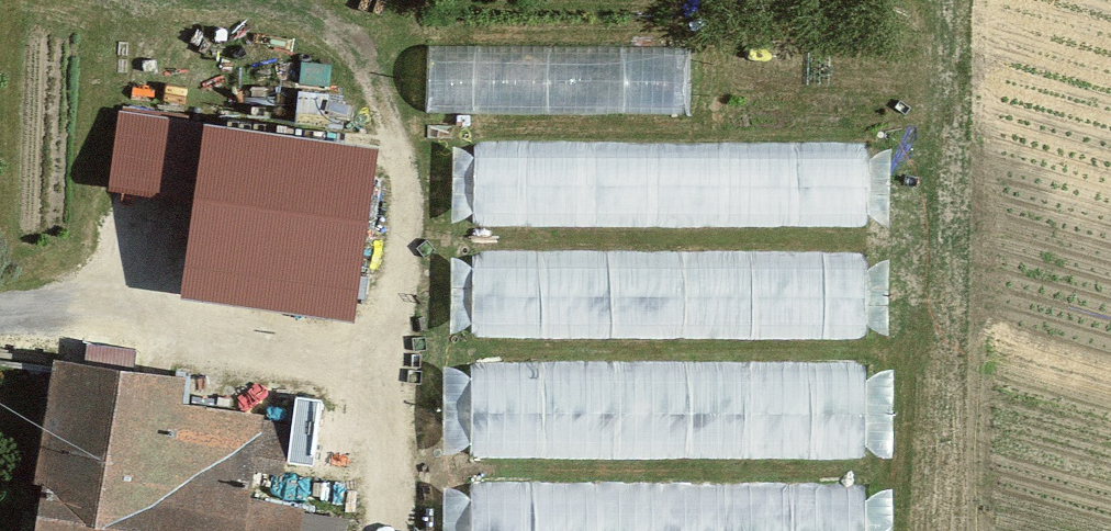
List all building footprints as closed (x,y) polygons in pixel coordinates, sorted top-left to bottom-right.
[(685,49),(434,48),(434,114),(683,119),(685,49)] [(203,116),(118,106),(108,184),(193,194),(203,116)] [(376,135),(203,116),(193,194),(180,288),(353,311),(376,135)] [(859,145),(464,145),(466,240),(861,243),(859,145)] [(866,254),(471,254),(473,350),(868,352),(866,254)] [(54,347),(30,530),(299,530),(305,497),(250,487),(255,468),(283,470),(291,421),(265,416),(261,409),(183,393),(186,362),(54,347)] [(862,367),(467,367),(469,462),(864,465),(862,367)] [(788,530),(885,530),(887,489),(790,485),(788,530)]
